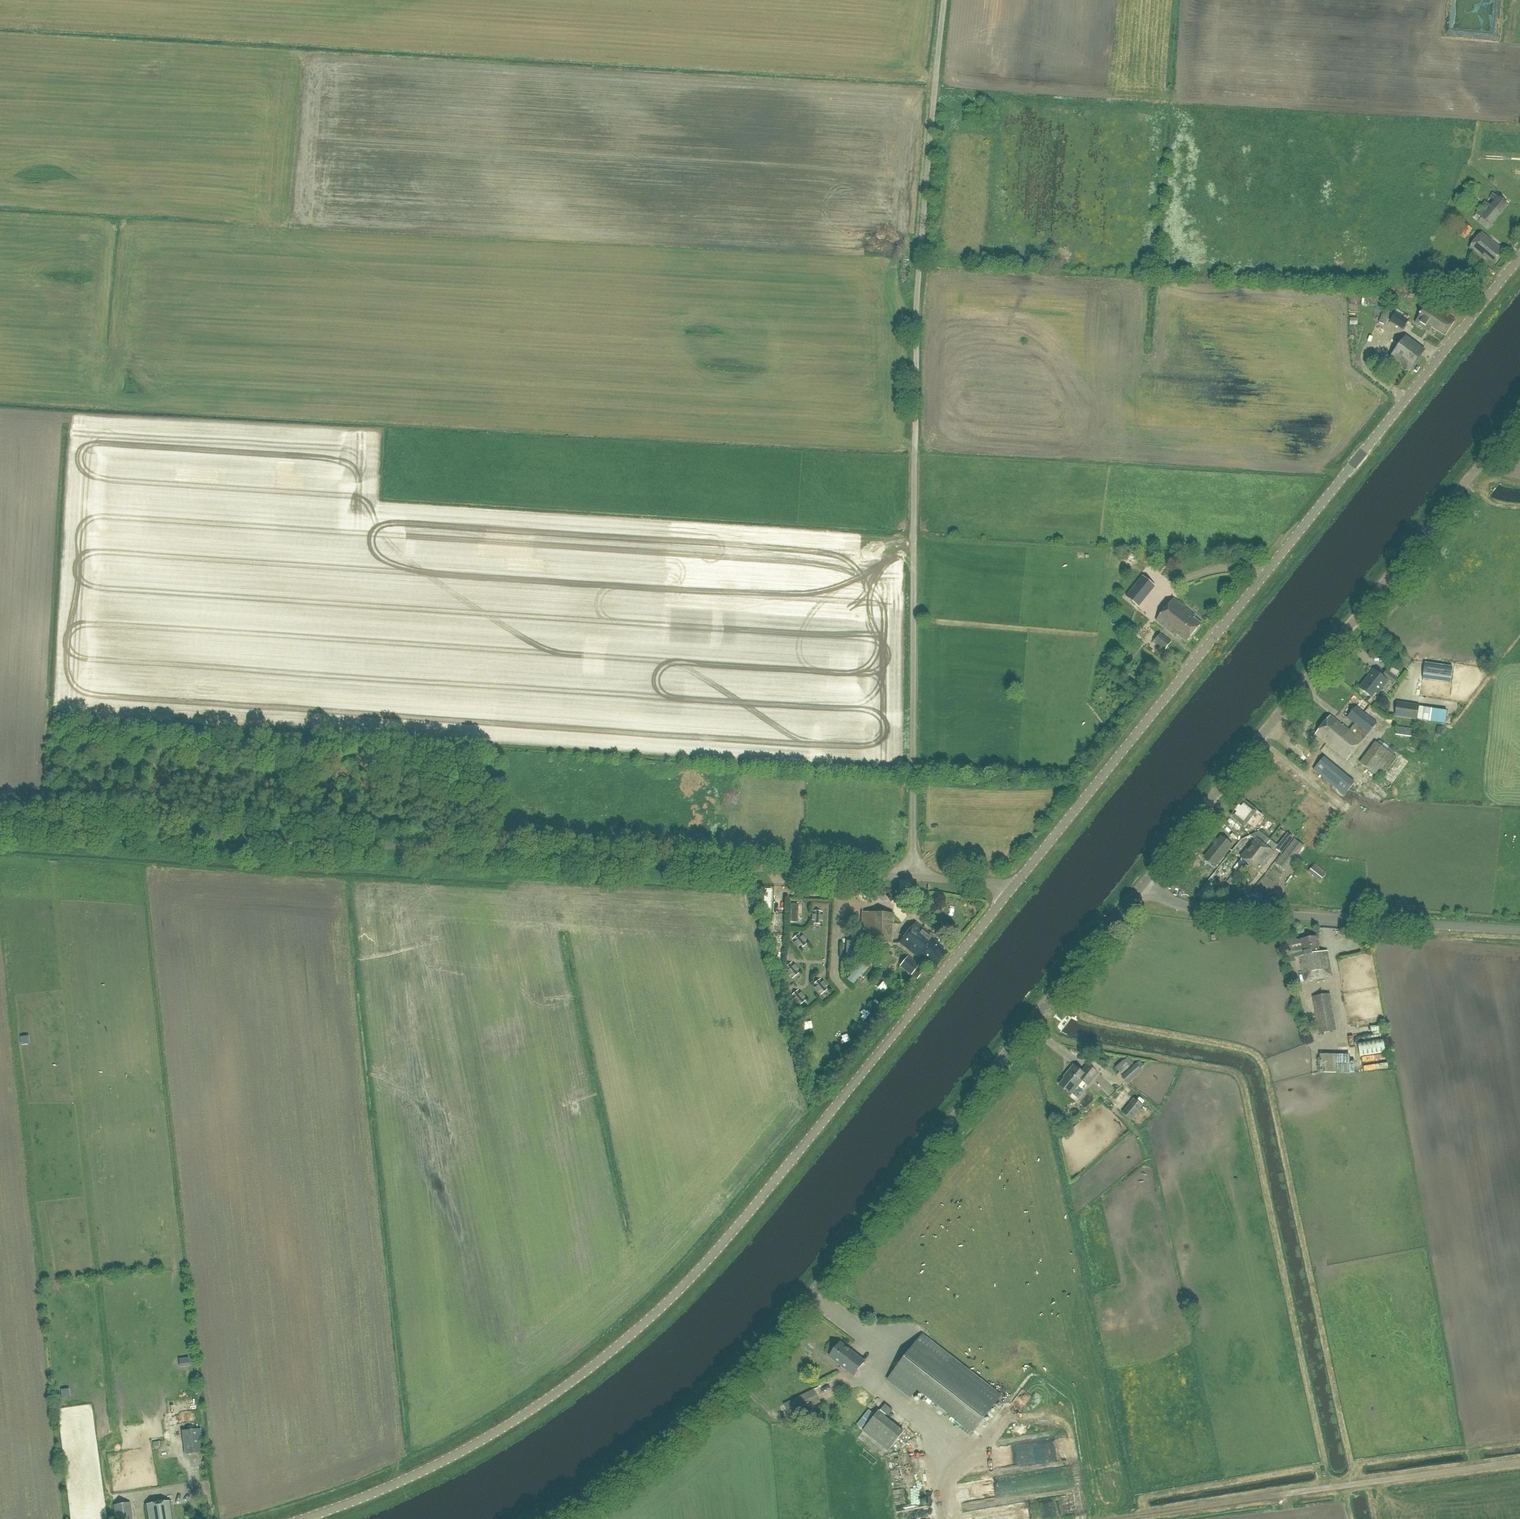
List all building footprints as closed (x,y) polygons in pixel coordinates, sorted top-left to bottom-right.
[(1508,205),(1493,193),(1476,214),(1481,218),(1478,222),(1488,230),(1508,205)] [(1473,230),(1466,224),(1458,233),(1465,239),(1473,230)] [(1505,253),(1482,234),(1470,249),(1483,260),(1485,258),(1494,265),(1505,253)] [(1416,323),(1426,330),(1438,310),(1428,304),(1416,323)] [(1455,321),(1438,310),(1426,330),(1429,326),(1445,336),(1455,321)] [(1390,313),(1383,311),(1379,322),(1385,324),(1390,313)] [(1409,321),(1395,313),(1390,322),(1404,330),(1409,321)] [(1422,354),(1402,340),(1389,359),(1408,373),(1422,354)] [(1145,603),(1157,602),(1156,589),(1145,590),(1145,603)] [(1196,617),(1174,599),(1156,621),(1176,637),(1177,635),(1186,643),(1201,624),(1194,618),(1196,617)] [(1171,642),(1160,633),(1153,642),(1164,651),(1171,642)] [(1394,667),(1390,670),(1397,676),(1401,672),(1394,667)] [(1398,679),(1387,670),(1383,676),(1394,684),(1398,679)] [(1387,682),(1374,671),(1360,689),(1371,697),(1377,690),(1379,692),(1387,682)] [(1419,705),(1396,702),(1394,716),(1417,720),(1419,705)] [(1418,719),(1429,721),(1431,707),(1420,706),(1418,719)] [(1377,724),(1356,707),(1347,718),(1355,724),(1350,730),(1343,725),(1342,726),(1330,716),(1315,735),(1347,761),(1377,724)] [(1411,730),(1397,727),(1396,735),(1410,737),(1411,730)] [(1395,757),(1376,742),(1359,763),(1379,778),(1395,757)] [(1354,783),(1324,757),(1313,770),(1343,796),(1354,783)] [(1257,811),(1244,801),(1231,817),(1244,827),(1248,823),(1254,828),(1263,817),(1257,812),(1257,811)] [(1271,822),(1263,828),(1267,833),(1275,827),(1271,822)] [(1265,846),(1270,840),(1260,832),(1251,836),(1255,840),(1241,857),(1250,865),(1265,846)] [(1294,839),(1288,835),(1276,849),(1281,854),(1294,839)] [(1222,838),(1205,859),(1215,867),(1232,846),(1222,838)] [(1303,847),(1295,840),(1275,863),(1283,870),(1303,847)] [(1274,853),(1265,846),(1250,865),(1258,871),(1263,866),(1264,866),(1274,853)] [(1309,846),(1306,851),(1317,858),(1320,853),(1309,846)] [(1326,873),(1314,864),(1308,872),(1320,881),(1326,873)] [(790,904),(789,921),(799,922),(800,904),(790,904)] [(812,914),(811,914),(811,921),(812,921),(811,923),(822,924),(822,922),(823,922),(823,914),(822,914),(823,912),(812,911),(812,914)] [(893,915),(862,913),(860,942),(891,944),(893,915)] [(935,939),(915,923),(899,942),(919,958),(922,955),(935,965),(945,953),(939,948),(940,946),(933,941),(935,939)] [(794,942),(793,942),(798,948),(798,947),(800,949),(808,943),(806,941),(807,940),(803,935),(802,935),(801,933),(793,940),(794,942)] [(1320,953),(1317,937),(1301,940),(1304,956),(1300,957),(1305,982),(1333,977),(1328,951),(1320,953)] [(918,966),(907,956),(899,966),(916,979),(923,971),(917,966),(918,966)] [(786,971),(785,971),(790,977),(790,976),(792,978),(800,972),(798,970),(799,969),(795,964),(794,964),(792,962),(784,969),(786,971)] [(848,979),(853,983),(867,968),(862,964),(848,979)] [(832,981),(843,992),(850,985),(842,977),(838,981),(835,978),(832,981)] [(814,987),(814,988),(818,993),(819,993),(820,995),(828,988),(827,986),(828,986),(823,980),(823,981),(821,979),(813,985),(814,987)] [(799,990),(791,996),(792,998),(791,999),(796,1005),(797,1004),(798,1006),(806,999),(805,997),(806,997),(801,991),(800,992),(799,990)] [(1336,1031),(1330,994),(1313,997),(1319,1034),(1336,1031)] [(1384,1038),(1359,1042),(1361,1056),(1386,1052),(1384,1038)] [(1339,1073),(1357,1071),(1356,1060),(1350,1061),(1350,1054),(1337,1055),(1337,1054),(1324,1055),(1325,1060),(1321,1061),(1322,1073),(1334,1072),(1333,1065),(1338,1065),(1339,1073)] [(1129,1067),(1123,1060),(1114,1068),(1120,1075),(1129,1067)] [(1142,1071),(1136,1064),(1121,1078),(1127,1085),(1142,1071)] [(1098,1074),(1088,1066),(1082,1073),(1073,1066),(1066,1076),(1067,1077),(1059,1086),(1071,1095),(1082,1081),(1088,1086),(1098,1074)] [(1143,1106),(1134,1099),(1121,1113),(1131,1121),(1143,1106)] [(1001,1397),(922,1335),(887,1380),(911,1398),(918,1389),(973,1433),(1001,1397)] [(865,1362),(840,1343),(835,1350),(833,1349),(828,1355),(830,1356),(830,1357),(854,1376),(865,1362)] [(819,1402),(813,1390),(784,1405),(792,1421),(813,1410),(811,1406),(819,1402)] [(1058,1418),(1070,1416),(1069,1405),(1057,1406),(1058,1418)] [(905,1432),(879,1411),(863,1431),(889,1452),(893,1448),(897,1451),(903,1443),(899,1440),(905,1432)] [(169,1414),(169,1427),(181,1427),(181,1414),(169,1414)] [(204,1453),(203,1429),(185,1430),(186,1454),(204,1453)] [(1019,1485),(1019,1481),(987,1483),(988,1494),(1038,1491),(1037,1480),(1030,1481),(1031,1484),(1019,1485)] [(909,1495),(909,1504),(919,1504),(919,1495),(909,1495)] [(170,1501),(145,1505),(147,1518),(173,1518),(170,1501)] [(130,1503),(114,1505),(116,1518),(133,1518),(130,1503)]
